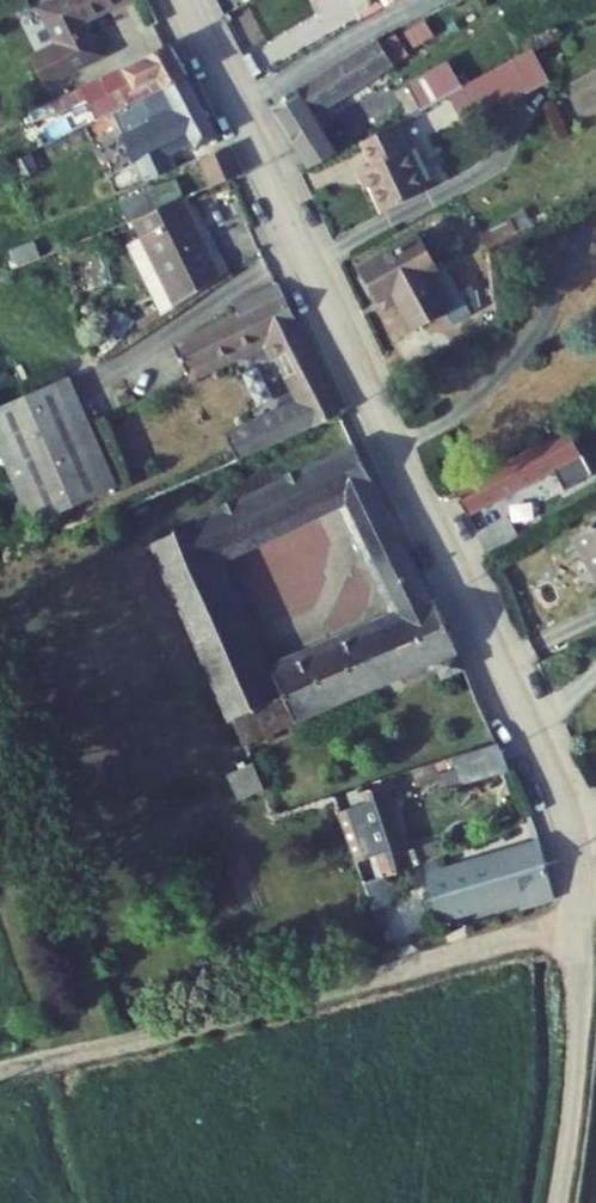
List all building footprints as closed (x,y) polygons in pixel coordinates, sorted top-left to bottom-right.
[(40,9),(58,44),(31,57),(45,85),(104,55),(87,20),(126,0),(58,0),(40,9)] [(272,105),(298,146),(322,128),(313,114),(393,63),(407,54),(405,50),(395,34),(381,43),(378,38),(272,105)] [(163,89),(189,76),(171,44),(52,101),(57,110),(58,112),(87,99),(97,121),(112,113),(124,108),(163,89)] [(498,67),(513,97),(545,79),(530,50),(498,67)] [(407,84),(422,110),(451,93),(462,87),(463,86),(449,60),(407,84)] [(476,116),(513,97),(498,67),(463,86),(462,87),(476,116)] [(189,76),(163,89),(124,108),(112,113),(134,162),(137,161),(146,182),(176,170),(169,156),(192,144),(195,150),(221,136),(189,76)] [(466,122),(476,116),(462,87),(451,93),(466,122)] [(34,121),(57,110),(52,101),(30,111),(34,121)] [(397,125),(364,140),(374,162),(364,167),(385,210),(428,190),(397,125)] [(317,165),(337,152),(322,128),(298,146),(312,167),(317,165)] [(228,149),(201,160),(214,187),(240,175),(228,149)] [(135,219),(179,201),(185,198),(177,179),(120,203),(129,222),(135,219)] [(170,289),(223,261),(220,257),(215,260),(185,198),(179,201),(135,219),(144,237),(170,289)] [(482,234),(489,248),(518,233),(511,218),(482,234)] [(126,247),(160,317),(178,306),(170,289),(144,237),(126,247)] [(415,326),(445,309),(453,304),(449,297),(441,301),(434,289),(424,271),(435,265),(420,237),(363,268),(366,273),(362,276),(371,293),(376,291),(379,297),(388,292),(393,302),(400,298),(415,326)] [(170,289),(178,306),(228,273),(223,261),(170,289)] [(175,347),(187,373),(269,334),(281,357),(304,402),(228,436),(236,457),(313,424),(315,427),(344,414),(278,283),(235,304),(241,316),(175,347)] [(441,301),(449,297),(442,285),(434,289),(441,301)] [(388,292),(379,297),(384,307),(393,302),(388,292)] [(271,362),(281,357),(269,334),(187,373),(191,382),(264,348),(271,362)] [(116,489),(67,378),(0,408),(0,447),(34,525),(116,489)] [(468,516),(557,469),(543,442),(455,490),(468,516)] [(391,518),(356,446),(198,521),(154,542),(206,660),(250,639),(215,560),(343,499),(360,534),(391,518)] [(508,516),(504,518),(516,540),(520,538),(508,516)] [(370,555),(401,540),(391,518),(360,534),(370,555)] [(477,532),(489,554),(516,540),(504,518),(477,532)] [(595,575),(595,522),(573,536),(595,575)] [(215,679),(244,746),(434,663),(442,680),(466,670),(459,652),(437,602),(433,604),(401,540),(370,555),(401,618),(275,673),(284,695),(277,698),(267,677),(259,659),(215,679)] [(215,679),(259,659),(250,639),(206,660),(215,679)] [(284,695),(275,673),(267,677),(277,698),(284,695)] [(494,755),(502,752),(499,745),(455,757),(460,781),(461,783),(499,771),(494,755)] [(499,771),(507,767),(502,752),(494,755),(499,771)] [(449,781),(460,781),(455,757),(443,761),(449,781)] [(238,801),(265,790),(254,764),(227,776),(238,801)] [(368,790),(386,785),(385,780),(367,786),(368,790)] [(370,858),(377,879),(384,877),(412,867),(446,854),(440,840),(407,850),(386,785),(368,790),(360,792),(358,789),(347,792),(352,806),(338,810),(357,863),(370,858)] [(527,847),(531,865),(545,860),(541,843),(527,847)] [(531,865),(527,847),(429,876),(433,891),(438,908),(441,919),(517,897),(529,893),(533,906),(555,899),(545,860),(531,865)] [(394,905),(384,877),(377,879),(365,884),(375,912),(394,905)] [(429,910),(438,908),(433,891),(424,893),(429,910)] [(517,897),(521,909),(533,906),(529,893),(517,897)]
